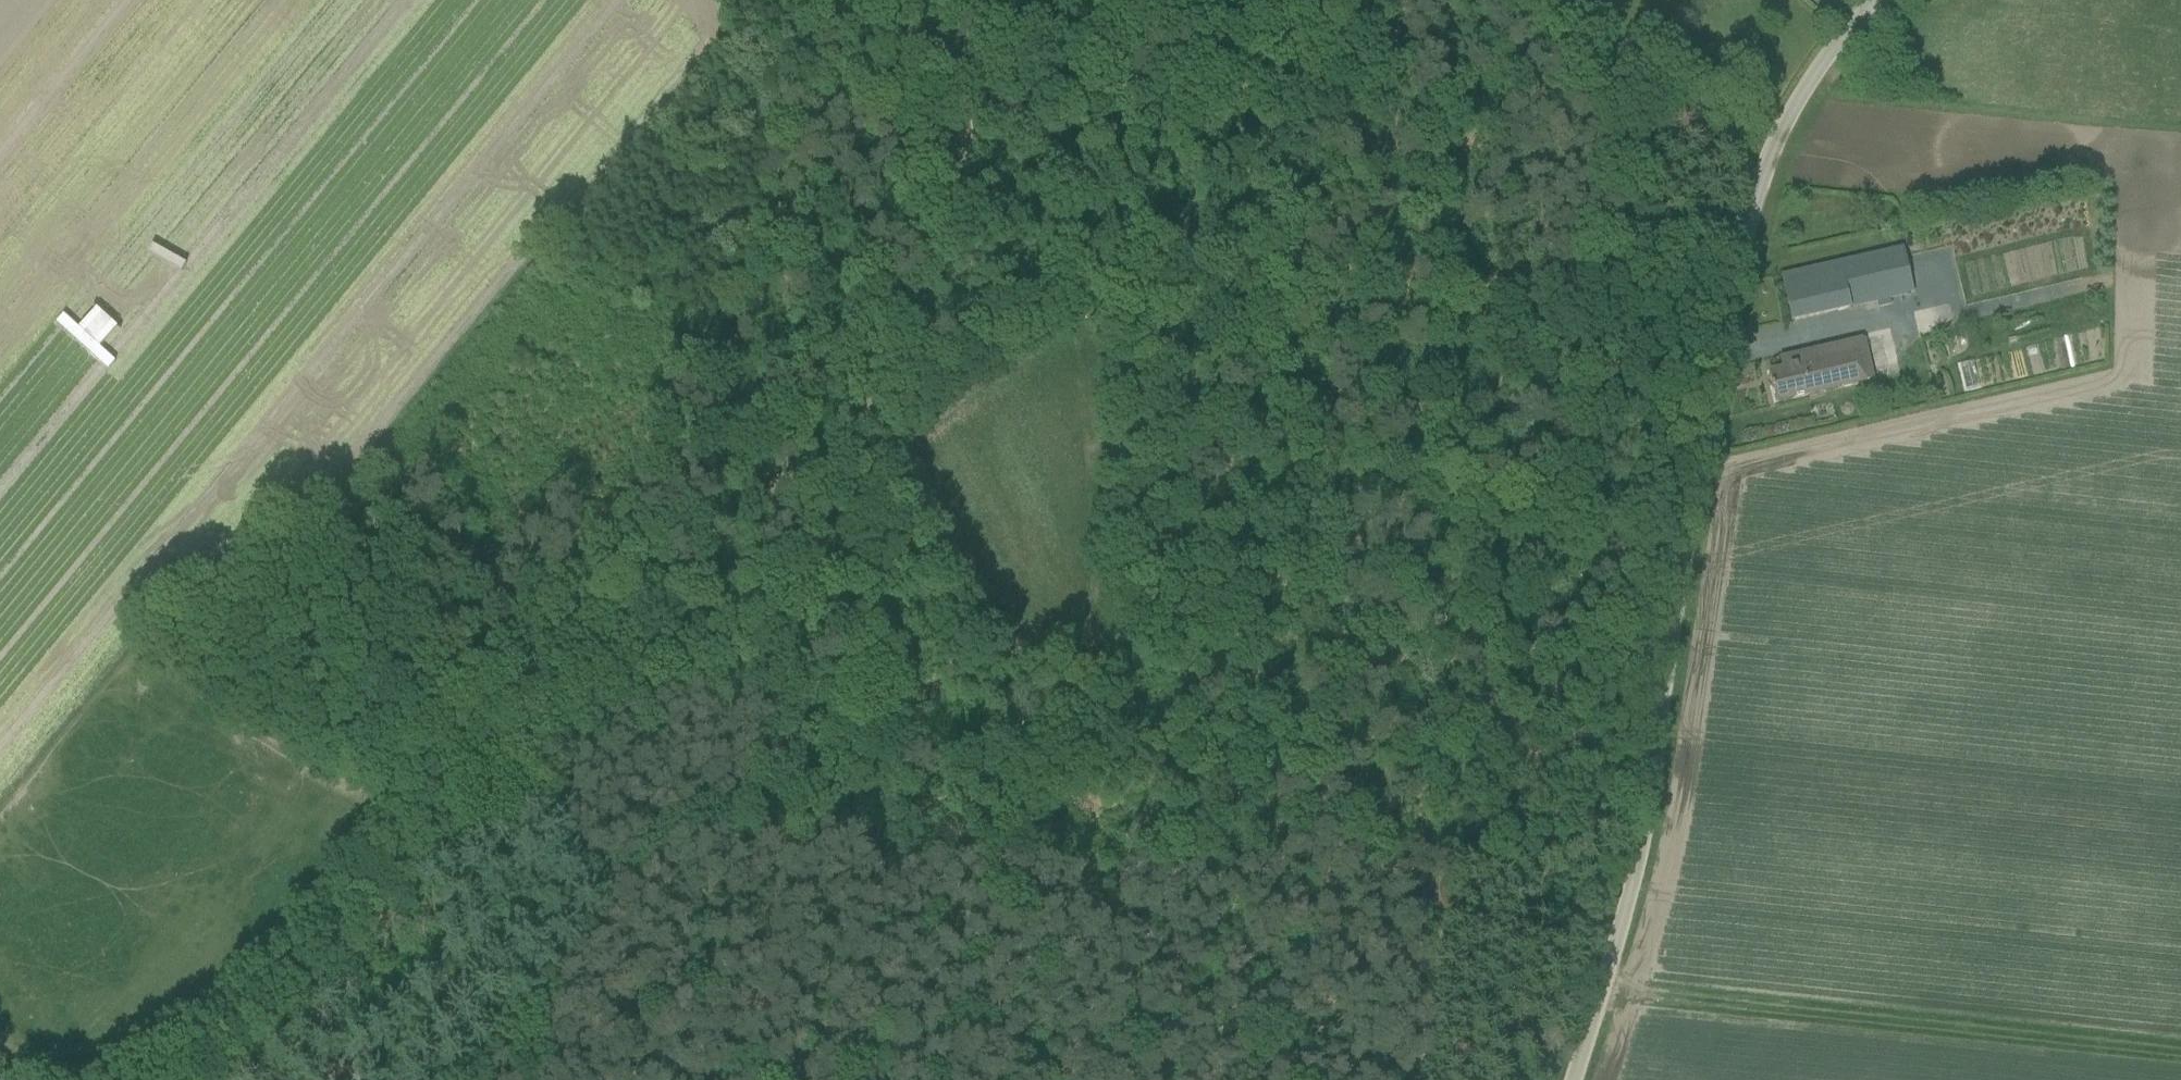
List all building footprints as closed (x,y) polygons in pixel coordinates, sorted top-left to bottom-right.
[(2081,211),(1904,251),(1903,247),(1781,276),(1792,321),(1876,301),(1879,310),(1892,307),(1891,301),(1914,295),(1918,315),(2095,276),(2081,211)] [(1655,257),(1666,259),(1669,243),(1658,241),(1655,257)] [(1863,341),(1780,359),(1783,371),(1769,374),(1776,403),(1872,380),(1863,341)]
